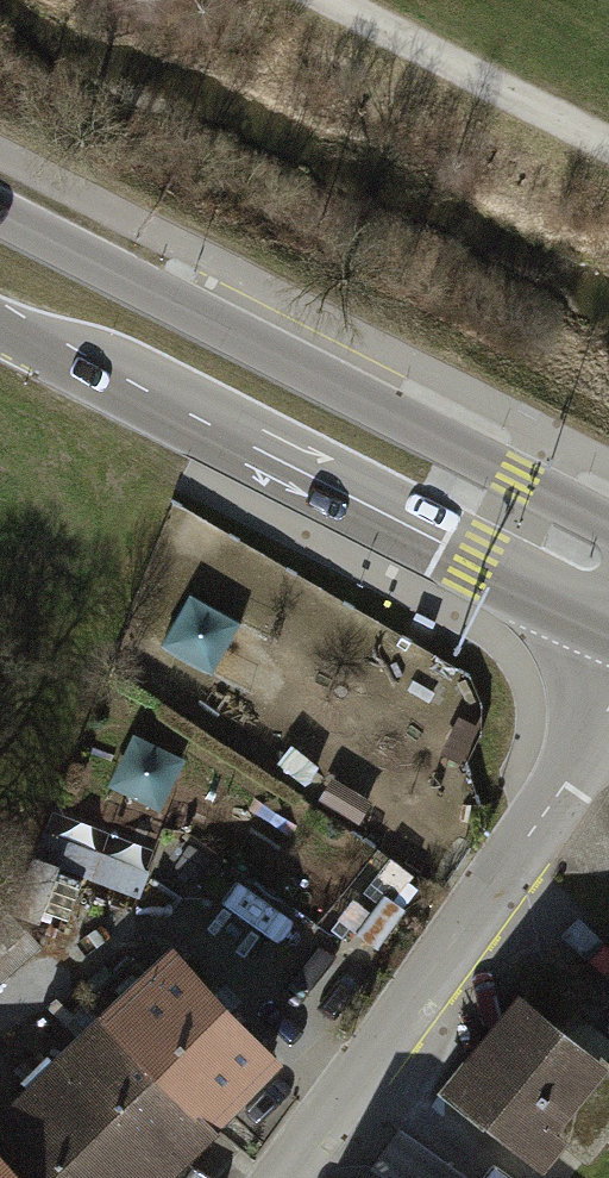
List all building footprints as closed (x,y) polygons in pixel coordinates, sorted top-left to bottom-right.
[(303,1078),(188,961),(126,1022),(240,1139),(303,1078)] [(529,993),(449,1089),(557,1177),(577,1177),(608,1140),(608,1059),(529,993)] [(126,1022),(74,1072),(177,1177),(200,1177),(240,1139),(126,1022)] [(3,1141),(39,1177),(177,1177),(74,1072),(3,1141)] [(3,1141),(0,1139),(0,1177),(39,1177),(3,1141)]
